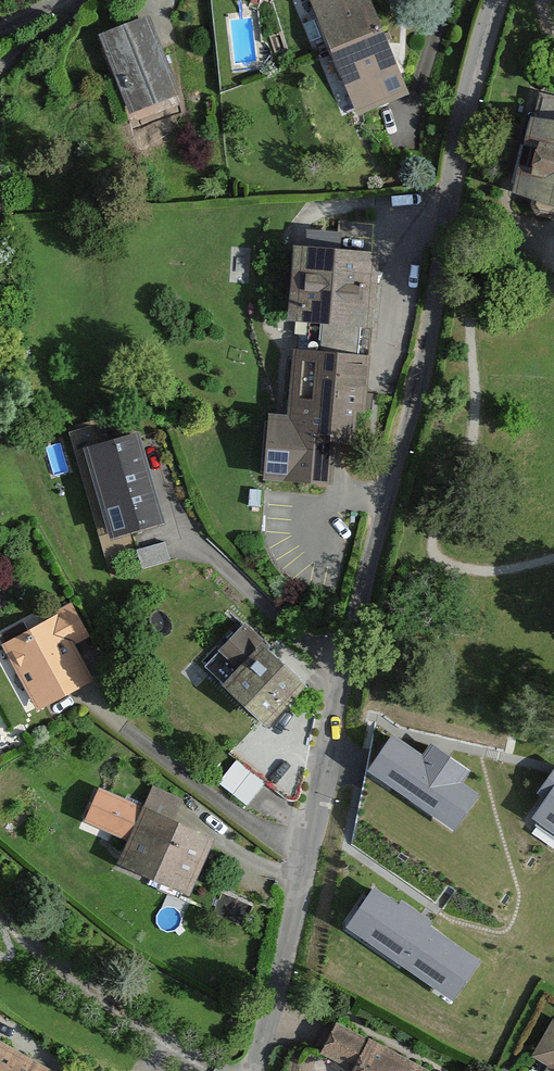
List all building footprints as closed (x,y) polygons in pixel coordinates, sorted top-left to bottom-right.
[(358,112),(410,90),(373,0),(311,0),(358,112)] [(154,12),(99,33),(129,112),(177,94),(184,91),(154,12)] [(537,96),(527,139),(521,138),(510,186),(535,192),(533,201),(538,208),(552,211),(553,210),(553,100),(537,96)] [(376,250),(290,245),(286,321),(372,326),(376,250)] [(364,354),(291,349),(287,414),(264,413),(259,481),(328,486),(331,441),(358,443),(364,354)] [(133,408),(79,423),(109,538),(164,524),(133,408)] [(167,540),(138,549),(143,568),(173,559),(167,540)] [(78,605),(2,644),(36,709),(95,679),(78,646),(94,637),(78,605)] [(304,683),(243,623),(218,649),(235,666),(216,685),(260,728),(304,683)] [(394,735),(369,770),(453,830),(478,795),(461,783),(469,771),(430,743),(422,755),(394,735)] [(240,757),(221,779),(249,804),(268,782),(240,757)] [(537,793),(545,798),(532,817),(553,833),(553,769),(537,793)] [(80,821),(123,836),(137,799),(93,783),(80,821)] [(212,838),(143,807),(116,866),(185,897),(212,838)] [(374,888),(347,927),(453,1000),(480,961),(374,888)] [(553,1016),(532,1054),(547,1062),(543,1070),(553,1070),(553,1016)] [(337,1021),(321,1052),(351,1068),(349,1070),(432,1070),(337,1021)] [(0,1040),(0,1070),(55,1070),(0,1040)]
